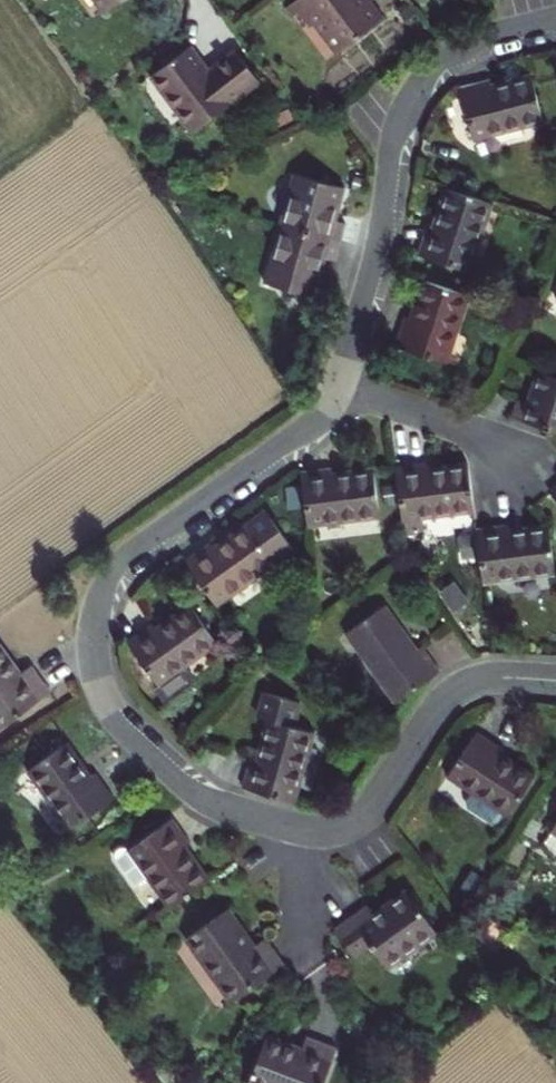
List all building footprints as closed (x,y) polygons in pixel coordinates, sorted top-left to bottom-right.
[(106,10),(119,0),(98,0),(106,10)] [(367,0),(365,0),(363,2),(356,7),(351,0),(292,0),(290,1),(297,11),(308,25),(314,21),(336,51),(381,17),(367,0)] [(297,11),(290,1),(282,7),(289,17),(297,11)] [(195,68),(201,64),(187,46),(148,75),(190,131),(256,81),(234,51),(206,72),(201,75),(195,68)] [(206,72),(201,64),(195,68),(201,75),(206,72)] [(539,121),(528,77),(488,88),(486,82),(456,89),(469,139),(539,121)] [(278,224),(337,241),(342,225),(332,221),(340,187),(291,175),(278,224)] [(487,203),(445,189),(432,227),(425,226),(415,254),(465,271),(487,203)] [(332,262),(337,241),(278,224),(262,283),(310,295),(322,259),(332,262)] [(464,295),(420,281),(408,319),(401,318),(392,347),(441,363),(464,295)] [(536,371),(525,403),(514,399),(508,417),(555,432),(555,378),(536,371)] [(424,462),(394,467),(400,519),(471,509),(465,465),(425,470),(424,462)] [(330,468),(297,472),(304,524),(377,516),(371,472),(331,476),(330,468)] [(545,491),(555,505),(555,481),(545,491)] [(207,544),(182,562),(212,605),(289,550),(263,514),(212,550),(207,544)] [(480,582),(551,573),(545,528),(505,533),(503,526),(473,529),(480,582)] [(149,625),(124,643),(156,687),(152,689),(161,701),(181,688),(180,684),(190,677),(182,665),(213,643),(187,607),(153,630),(149,625)] [(412,651),(381,607),(344,634),(393,703),(436,672),(419,648),(412,651)] [(15,676),(0,655),(0,727),(46,694),(27,668),(15,676)] [(237,787),(289,802),(308,732),(289,727),(295,704),(261,693),(253,717),(266,721),(254,759),(247,757),(237,787)] [(474,732),(445,776),(506,816),(531,778),(495,755),(500,749),(474,732)] [(86,778),(62,745),(26,771),(67,830),(110,799),(93,774),(86,778)] [(167,909),(205,883),(180,849),(187,844),(169,819),(126,850),(121,847),(120,847),(115,850),(113,855),(114,858),(134,886),(146,878),(167,909)] [(551,831),(541,847),(555,857),(555,834),(551,831)] [(364,906),(332,930),(350,956),(366,945),(382,967),(432,932),(404,892),(370,916),(364,906)] [(250,948),(223,910),(183,939),(227,1002),(281,964),(263,938),(266,935),(250,948)] [(262,1036),(245,1082),(319,1082),(334,1047),(304,1037),(298,1050),(262,1036)]
